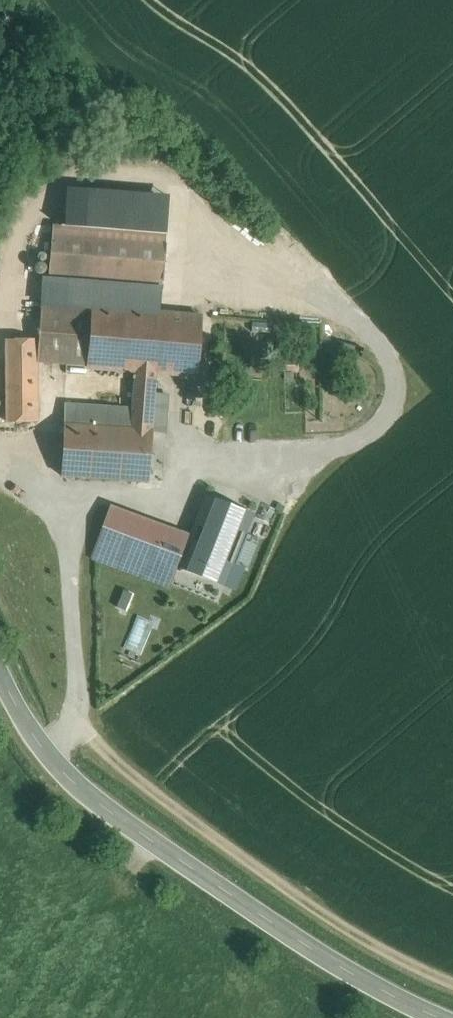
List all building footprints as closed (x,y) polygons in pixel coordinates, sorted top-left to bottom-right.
[(166,234),(54,225),(49,279),(161,288),(166,234)] [(50,240),(37,239),(35,263),(48,264),(50,240)] [(155,313),(93,307),(93,306),(47,302),(43,362),(66,364),(66,372),(131,378),(131,370),(135,370),(135,375),(133,375),(133,378),(135,378),(132,409),(66,405),(66,407),(65,407),(65,424),(152,428),(154,393),(155,393),(156,372),(160,312),(155,312),(155,313)] [(202,316),(160,312),(156,372),(198,375),(202,316)] [(36,338),(36,325),(6,325),(6,339),(36,338)] [(36,338),(6,339),(7,422),(17,422),(19,421),(28,421),(37,421),(36,338)] [(155,393),(154,393),(152,428),(152,431),(164,432),(167,394),(155,393)] [(29,431),(28,421),(19,421),(17,422),(17,432),(29,431)] [(152,428),(65,424),(62,475),(149,481),(149,474),(150,458),(152,431),(152,428)] [(159,458),(150,458),(149,474),(158,475),(159,458)] [(207,495),(197,491),(191,505),(201,510),(207,495)] [(252,514),(207,495),(201,510),(179,566),(225,584),(252,514)] [(174,557),(106,531),(97,555),(166,582),(174,557)]
